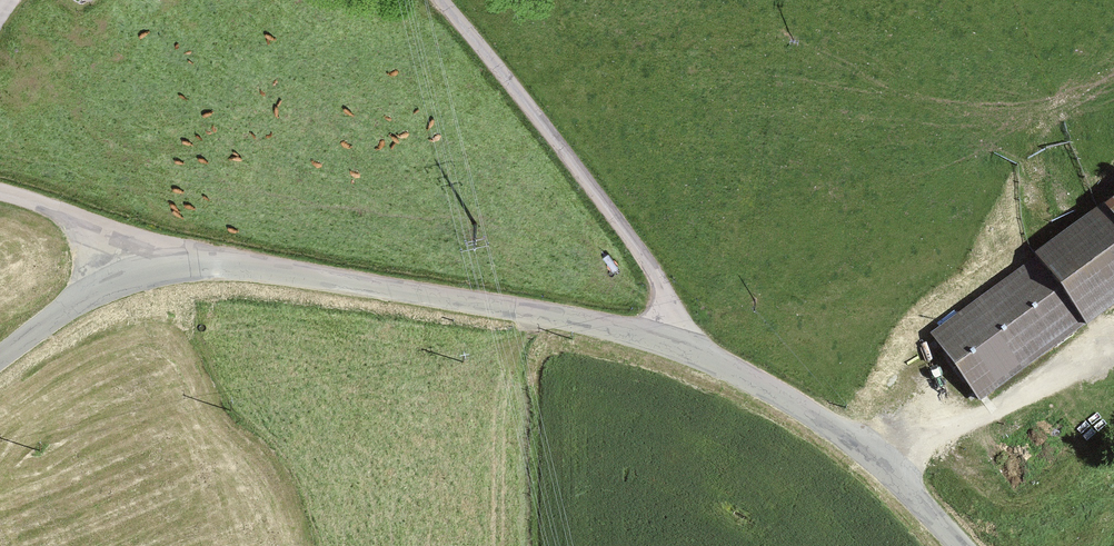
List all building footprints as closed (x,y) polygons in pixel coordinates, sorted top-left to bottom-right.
[(983,406),(1113,306),(1113,207),(935,344),(983,406)]
